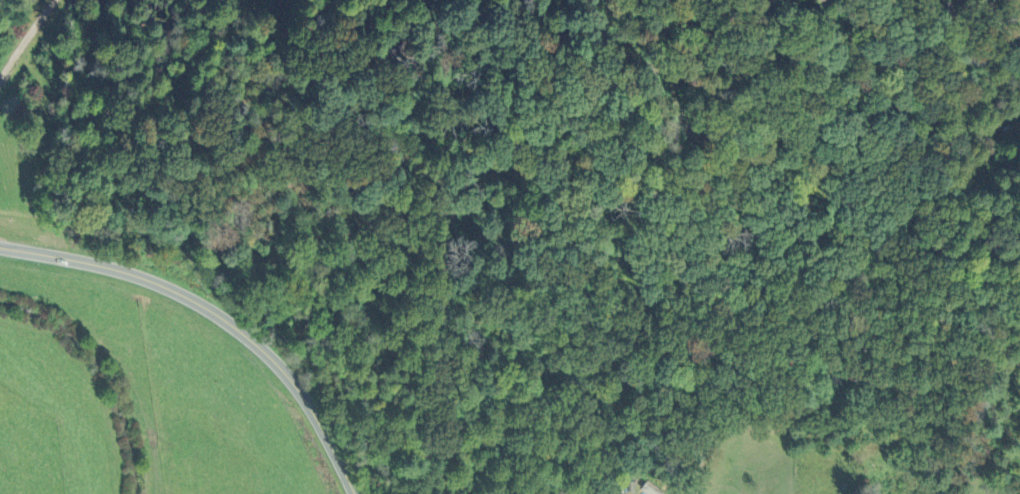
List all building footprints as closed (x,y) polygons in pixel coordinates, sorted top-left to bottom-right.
[(648,480),(641,489),(648,493),(665,493),(648,480)]
